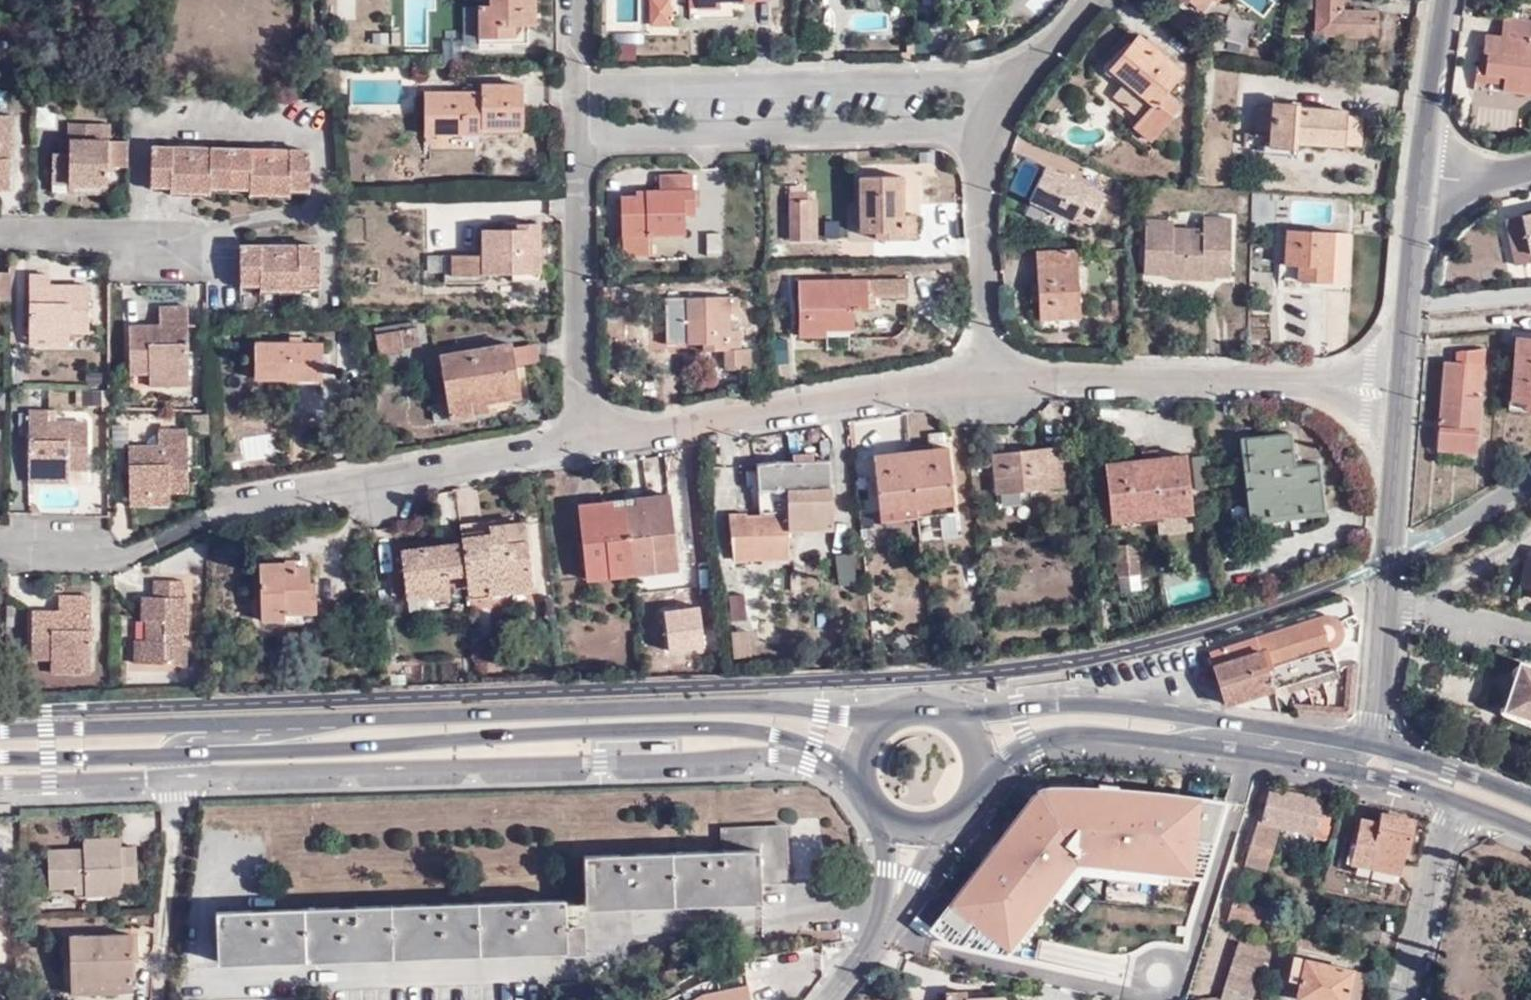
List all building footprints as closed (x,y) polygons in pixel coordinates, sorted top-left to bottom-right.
[(527,26),(527,0),(489,0),(489,6),(478,6),(478,38),(516,38),(516,26),(527,26)] [(527,26),(535,26),(536,0),(527,0),(527,26)] [(697,8),(720,9),(721,1),(771,1),(771,0),(697,0),(697,8)] [(1179,0),(1169,0),(1200,24),(1217,2),(1214,0),(1210,0),(1202,11),(1187,0),(1185,4),(1179,0)] [(1185,4),(1187,0),(1202,11),(1210,0),(1179,0),(1185,4)] [(1317,0),(1308,0),(1308,10),(1316,10),(1317,0)] [(1316,10),(1316,35),(1337,36),(1376,38),(1377,10),(1342,9),(1343,0),(1317,0),(1316,10)] [(655,3),(656,23),(672,23),(672,17),(679,17),(678,9),(671,8),(671,2),(655,3)] [(1511,16),(1506,15),(1502,38),(1508,39),(1511,16)] [(1251,21),(1234,16),(1229,38),(1246,41),(1251,21)] [(1502,38),(1487,36),(1485,52),(1488,53),(1487,63),(1480,63),(1479,67),(1486,68),(1485,75),(1505,77),(1505,84),(1504,91),(1530,94),(1530,20),(1511,16),(1508,39),(1502,38)] [(1139,51),(1147,42),(1141,36),(1133,45),(1139,51)] [(1376,50),(1376,38),(1337,36),(1336,49),(1376,50)] [(1129,79),(1125,84),(1114,95),(1142,120),(1136,127),(1152,142),(1181,107),(1166,94),(1183,74),(1147,42),(1139,51),(1133,45),(1115,65),(1129,79)] [(901,53),(901,61),(914,60),(914,44),(906,44),(907,53),(901,53)] [(1488,53),(1485,52),(1481,52),(1479,63),(1480,63),(1487,63),(1488,53)] [(1111,71),(1125,84),(1129,79),(1115,65),(1111,71)] [(1486,68),(1479,67),(1477,67),(1476,80),(1505,84),(1505,77),(1485,75),(1486,68)] [(426,93),(426,120),(443,120),(444,133),(482,133),(482,128),(521,128),(522,85),(482,86),(483,93),(426,93)] [(1297,150),(1297,142),(1361,148),(1363,117),(1346,116),(1346,112),(1302,107),(1302,104),(1272,102),(1272,107),(1258,106),(1255,135),(1270,135),(1269,148),(1297,150)] [(10,182),(11,116),(0,115),(0,182),(10,182)] [(443,120),(426,120),(426,133),(444,133),(443,120)] [(131,167),(131,140),(111,140),(111,124),(72,123),(72,141),(71,154),(61,153),(55,154),(54,192),(70,194),(70,184),(111,185),(110,167),(131,167)] [(71,154),(72,141),(62,141),(61,153),(71,154)] [(152,148),(152,182),(172,183),(172,188),(212,189),(212,183),(251,184),(251,190),(290,191),(290,190),(290,185),(309,185),(310,151),(290,151),(290,157),(252,156),(252,151),(211,149),(211,155),(172,155),(172,149),(152,148)] [(622,198),(623,237),(654,236),(683,235),(683,218),(683,208),(693,207),(693,192),(692,192),(692,175),(658,175),(659,192),(636,192),(636,198),(622,198)] [(881,232),(881,239),(917,239),(916,215),(903,215),(903,178),(860,177),(859,232),(873,232),(881,232)] [(0,182),(0,192),(10,192),(10,182),(0,182)] [(111,194),(111,185),(70,184),(70,194),(111,194)] [(808,239),(809,200),(806,200),(805,191),(789,191),(789,240),(808,239)] [(817,200),(809,200),(808,239),(816,240),(817,200)] [(694,217),(693,207),(683,208),(683,218),(694,217)] [(1506,220),(1516,264),(1530,260),(1530,214),(1506,220)] [(1171,254),(1172,229),(1173,223),(1145,222),(1143,275),(1169,276),(1169,281),(1202,282),(1202,277),(1213,276),(1229,277),(1232,220),(1203,219),(1202,229),(1202,239),(1184,239),(1184,255),(1171,254)] [(540,225),(517,225),(516,231),(483,232),(483,255),(428,256),(429,268),(446,268),(445,281),(483,281),(484,273),(540,271),(540,225)] [(1283,279),(1298,280),(1299,266),(1311,268),(1310,281),(1331,282),(1332,254),(1349,256),(1350,233),(1332,232),(1287,228),(1283,279)] [(1202,229),(1172,229),(1171,254),(1184,255),(1184,239),(1202,239),(1202,229)] [(654,236),(623,237),(623,257),(655,255),(654,236)] [(241,246),(241,278),(260,278),(260,284),(300,284),(300,279),(320,279),(320,246),(298,246),(298,252),(261,251),(261,247),(241,246)] [(1039,252),(1040,291),(1040,301),(1041,321),(1079,319),(1076,250),(1039,252)] [(1347,283),(1349,256),(1332,254),(1331,282),(1347,283)] [(800,266),(801,275),(809,275),(809,266),(800,266)] [(1299,266),(1298,280),(1310,281),(1311,268),(1299,266)] [(51,332),(70,332),(89,333),(88,285),(51,285),(51,274),(29,275),(29,338),(51,338),(51,332)] [(859,307),(868,307),(868,296),(875,296),(908,296),(907,280),(800,279),(800,337),(825,336),(826,327),(853,327),(853,312),(859,312),(859,307)] [(1040,301),(1040,291),(1030,290),(1031,301),(1040,301)] [(668,342),(701,342),(710,342),(711,352),(726,352),(726,368),(751,369),(751,348),(741,348),(740,330),(731,330),(730,314),(738,314),(738,296),(667,297),(668,342)] [(130,373),(149,373),(166,374),(166,378),(189,378),(189,308),(160,308),(160,326),(131,326),(130,373)] [(376,330),(377,335),(419,327),(419,322),(376,330)] [(419,327),(377,335),(380,355),(404,351),(404,349),(422,345),(419,327)] [(70,346),(70,332),(51,332),(51,338),(29,338),(30,346),(70,346)] [(1530,402),(1530,337),(1515,337),(1511,401),(1525,402),(1530,402)] [(710,342),(701,342),(702,353),(711,352),(710,342)] [(324,344),(302,344),(288,344),(256,345),(256,380),(323,380),(323,375),(323,355),(324,344)] [(516,368),(512,345),(441,357),(443,376),(448,404),(486,398),(519,393),(516,368)] [(519,345),(512,345),(516,368),(522,367),(519,345)] [(1476,452),(1486,348),(1458,351),(1457,362),(1445,361),(1438,448),(1476,452)] [(332,355),(323,355),(323,375),(332,374),(332,355)] [(443,376),(441,357),(429,359),(431,378),(443,376)] [(166,374),(149,373),(149,386),(190,386),(189,378),(166,378),(166,374)] [(489,413),(486,398),(448,404),(451,419),(489,413)] [(29,413),(28,476),(52,476),(51,471),(68,471),(89,471),(89,425),(57,426),(57,413),(29,413)] [(162,415),(162,431),(186,431),(186,416),(162,415)] [(129,447),(130,500),(150,499),(150,494),(169,493),(188,492),(189,431),(186,431),(162,431),(158,431),(158,448),(129,447)] [(1247,518),(1257,518),(1325,509),(1319,462),(1303,464),(1294,465),(1294,457),(1292,434),(1245,439),(1248,469),(1243,470),(1247,518)] [(1240,439),(1243,470),(1248,469),(1245,439),(1240,439)] [(958,536),(948,447),(877,454),(883,519),(941,514),(944,539),(958,536)] [(1066,486),(1062,448),(994,454),(998,494),(1066,486)] [(1106,462),(1112,521),(1193,514),(1187,453),(1106,462)] [(793,464),(814,463),(813,455),(792,455),(793,464)] [(830,462),(814,463),(793,464),(779,464),(756,467),(756,472),(746,472),(746,487),(756,487),(757,517),(745,517),(745,515),(727,515),(732,552),(756,551),(756,541),(789,541),(789,528),(833,527),(830,462)] [(52,476),(28,476),(28,484),(68,485),(68,471),(51,471),(52,476)] [(150,499),(130,500),(130,508),(170,507),(169,493),(150,494),(150,499)] [(630,536),(633,574),(653,573),(652,560),(676,559),(670,498),(627,502),(630,536)] [(608,577),(633,574),(630,536),(627,502),(579,507),(584,567),(607,565),(608,577)] [(1325,509),(1257,518),(1257,523),(1325,515),(1325,509)] [(1193,514),(1112,521),(1112,528),(1194,520),(1193,514)] [(407,599),(449,593),(447,577),(465,575),(467,589),(487,586),(488,594),(533,588),(525,522),(490,528),(490,533),(462,537),(462,542),(434,546),(401,551),(407,599)] [(490,533),(490,528),(461,531),(462,537),(490,533)] [(433,540),(434,546),(462,542),(462,537),(433,540)] [(790,560),(789,541),(756,541),(756,551),(732,552),(734,561),(790,560)] [(1113,545),(1116,577),(1137,575),(1135,543),(1113,545)] [(1527,558),(1522,586),(1530,588),(1530,559),(1527,558)] [(285,559),(285,563),(284,569),(296,568),(296,559),(285,559)] [(677,570),(676,559),(652,560),(653,573),(677,570)] [(284,569),(285,563),(260,562),(262,621),(284,622),(285,628),(317,627),(314,584),(309,585),(307,567),(296,568),(284,569)] [(607,565),(584,567),(585,579),(608,577),(607,565)] [(1137,575),(1116,577),(1118,591),(1139,590),(1137,575)] [(943,589),(942,577),(931,578),(932,589),(943,589)] [(137,640),(135,664),(185,664),(186,644),(183,643),(183,634),(187,634),(188,599),(184,598),(183,582),(154,581),(154,597),(144,596),(143,619),(148,620),(147,641),(137,640)] [(450,602),(449,593),(407,599),(408,608),(450,602)] [(31,657),(50,658),(68,659),(69,667),(92,666),(93,598),(60,597),(59,612),(32,612),(31,657)] [(1225,705),(1227,704),(1336,669),(1330,652),(1338,646),(1343,638),(1342,629),(1337,620),(1328,615),(1321,614),(1209,651),(1225,705)] [(748,655),(747,630),(730,631),(733,656),(748,655)] [(68,659),(50,658),(50,675),(91,675),(92,666),(69,667),(68,659)] [(1348,717),(1352,713),(1354,697),(1356,664),(1349,666),(1344,707),(1295,705),(1298,714),(1348,717)] [(1521,664),(1505,708),(1505,710),(1530,719),(1530,667),(1521,664)] [(1505,710),(1505,708),(1500,709),(1504,716),(1530,727),(1530,719),(1505,710)] [(1018,784),(986,824),(999,829),(1020,836),(1030,811),(1121,830),(1128,803),(1036,782),(1033,790),(1018,784)] [(1321,808),(1322,801),(1269,787),(1263,821),(1259,820),(1246,863),(1265,867),(1279,825),(1314,833),(1313,837),(1329,840),(1332,826),(1328,825),(1331,811),(1321,808)] [(1352,863),(1376,869),(1379,856),(1395,860),(1397,847),(1404,848),(1407,849),(1413,821),(1382,813),(1380,822),(1364,819),(1352,863)] [(719,851),(584,857),(586,907),(759,900),(759,881),(784,880),(782,828),(719,831),(719,851)] [(1020,836),(999,829),(993,847),(1013,856),(1020,836)] [(120,857),(120,848),(120,837),(83,838),(83,850),(84,858),(120,857)] [(984,845),(978,840),(972,846),(979,851),(984,845)] [(1379,856),(1376,869),(1398,873),(1404,848),(1397,847),(1395,860),(1379,856)] [(134,848),(120,848),(120,857),(84,858),(83,850),(46,852),(49,889),(74,887),(84,886),(85,895),(121,894),(122,885),(137,884),(134,848)] [(1180,856),(1160,850),(1156,860),(1177,866),(1180,856)] [(75,896),(85,895),(84,886),(74,887),(75,896)] [(1235,897),(1234,902),(1255,908),(1257,902),(1256,902),(1243,898),(1242,899),(1235,897)] [(583,930),(565,930),(564,900),(217,913),(218,963),(565,950),(566,955),(584,955),(583,930)] [(1234,902),(1229,919),(1266,928),(1267,925),(1271,907),(1271,905),(1257,902),(1255,908),(1234,902)] [(1271,907),(1267,925),(1276,928),(1281,910),(1271,907)] [(70,936),(71,983),(132,982),(130,935),(70,936)] [(1351,958),(1353,949),(1300,936),(1297,946),(1351,958)] [(1265,954),(1239,946),(1221,996),(1194,999),(1250,999),(1265,954)] [(1297,957),(1292,978),(1302,981),(1298,997),(1311,999),(1359,999),(1366,973),(1297,957)] [(741,973),(702,980),(666,999),(746,999),(741,973)] [(132,982),(71,983),(72,994),(133,992),(132,982)] [(947,999),(1004,999),(1004,998),(986,999),(966,999),(966,995),(966,992),(947,994),(947,999)]
